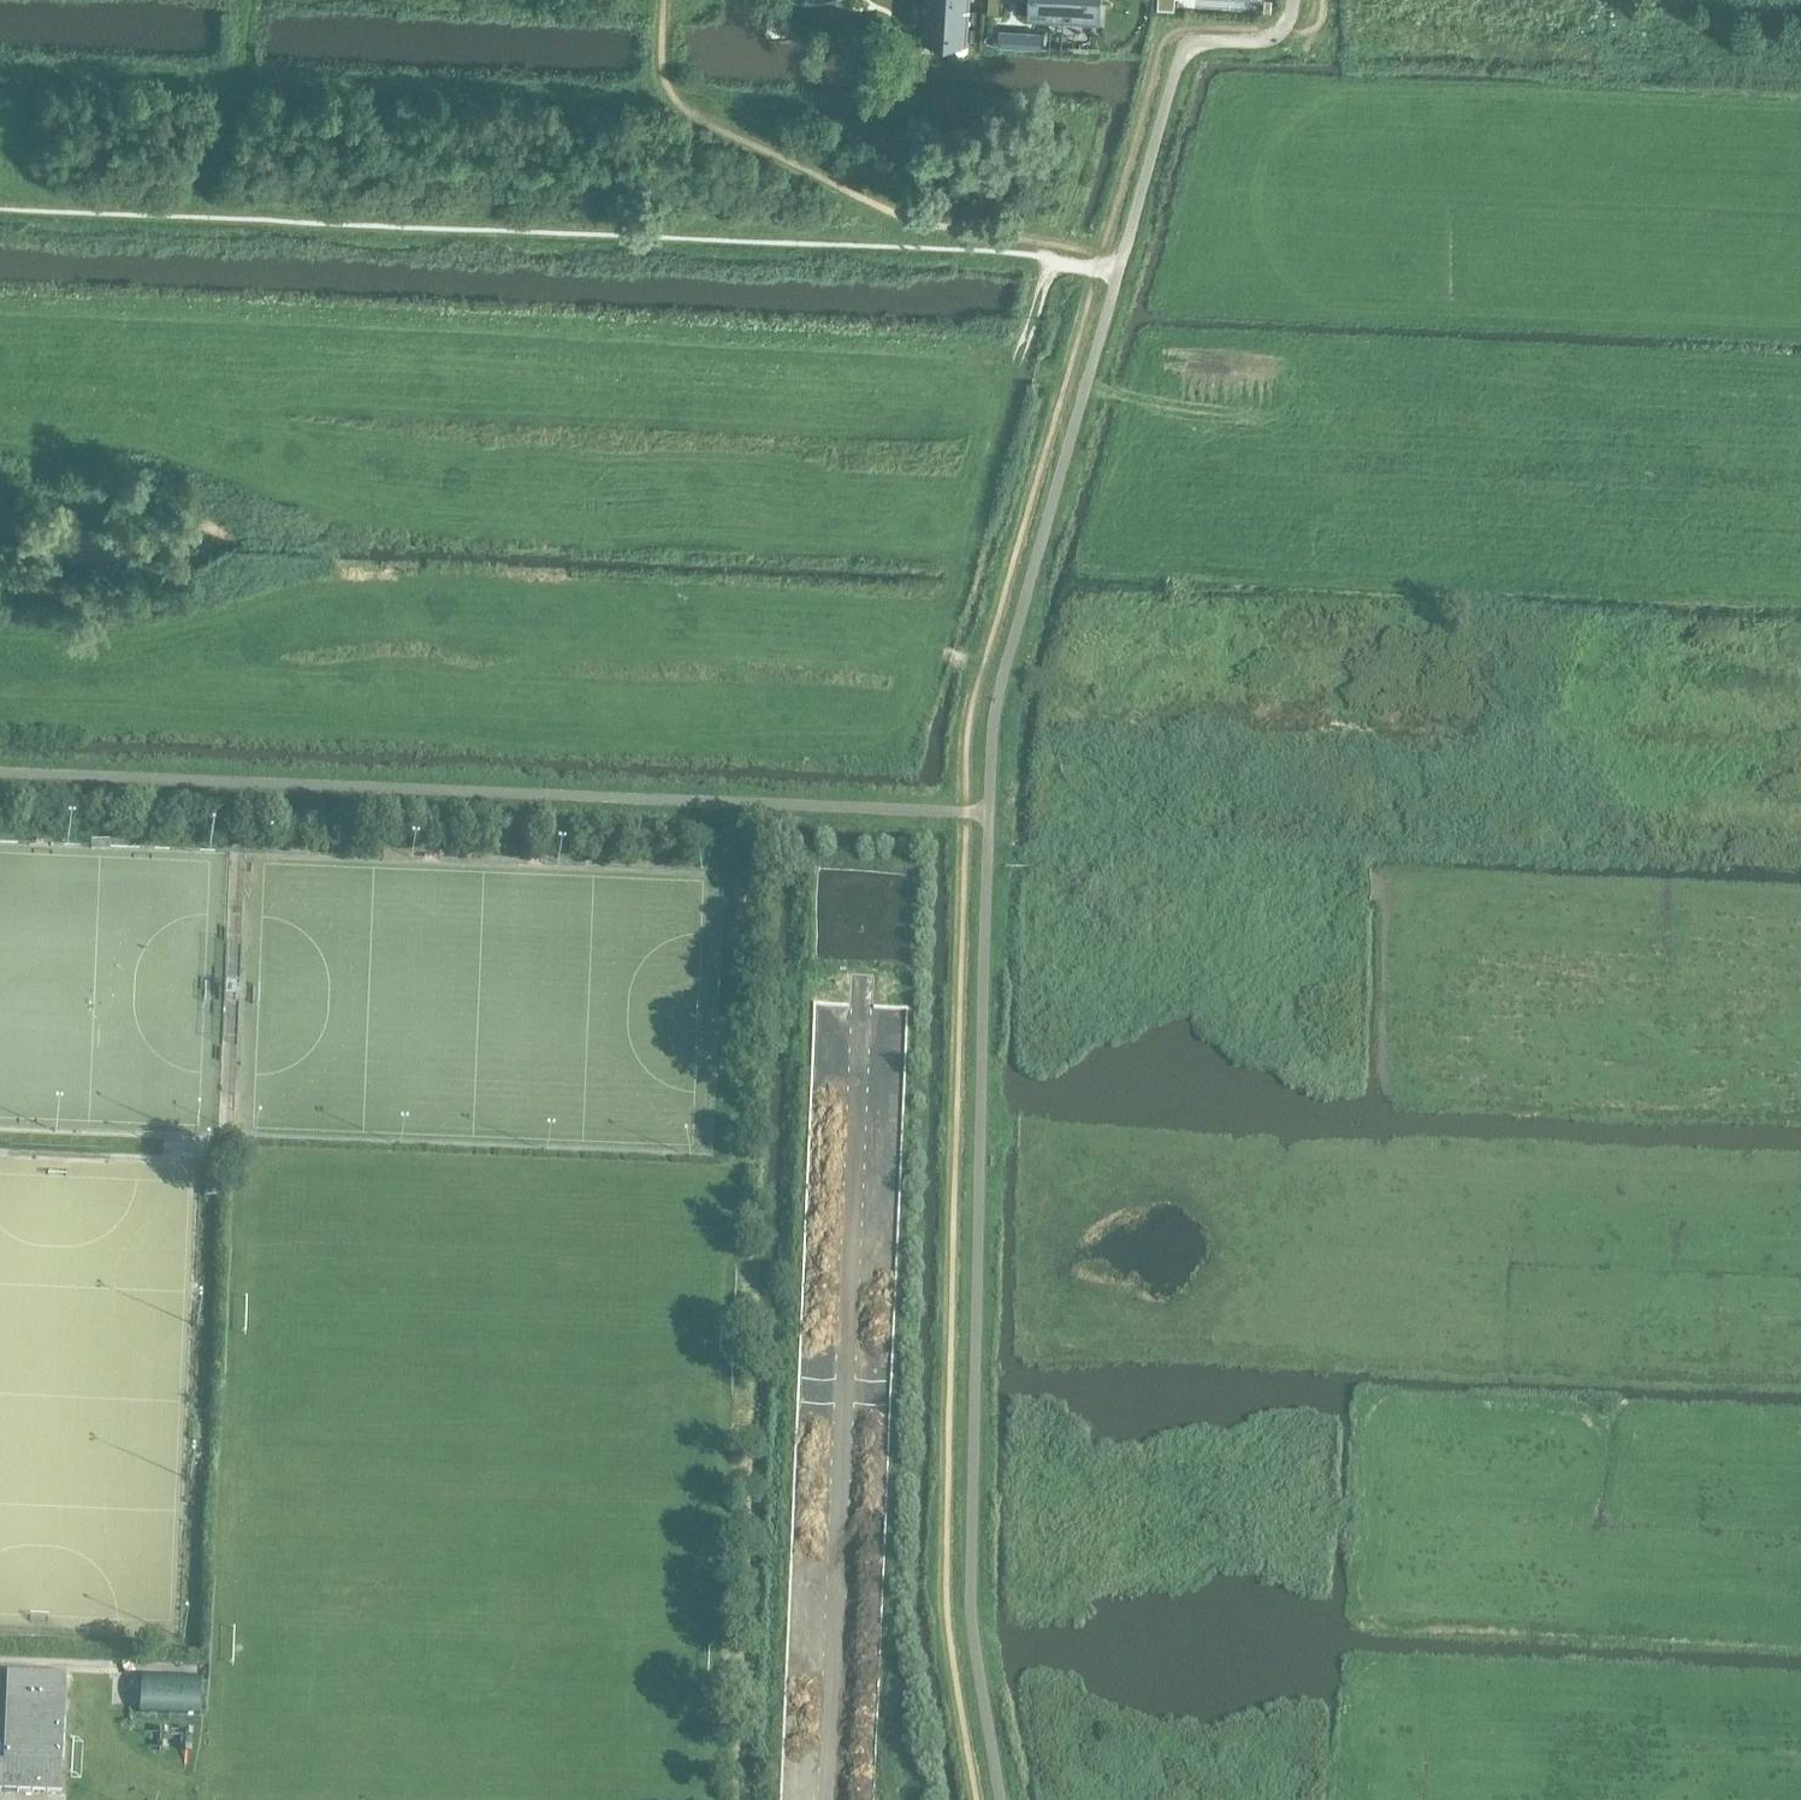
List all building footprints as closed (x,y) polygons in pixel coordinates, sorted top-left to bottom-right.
[(922,37),(925,38),(925,34),(966,37),(966,40),(968,40),(971,0),(925,0),(922,37)] [(1022,5),(1029,5),(1029,17),(1101,21),(1101,19),(1096,18),(1097,0),(1022,0),(1022,5)] [(61,1794),(66,1675),(7,1673),(3,1761),(0,1761),(0,1791),(61,1794)] [(201,1678),(141,1675),(139,1704),(139,1713),(199,1715),(201,1678)]
